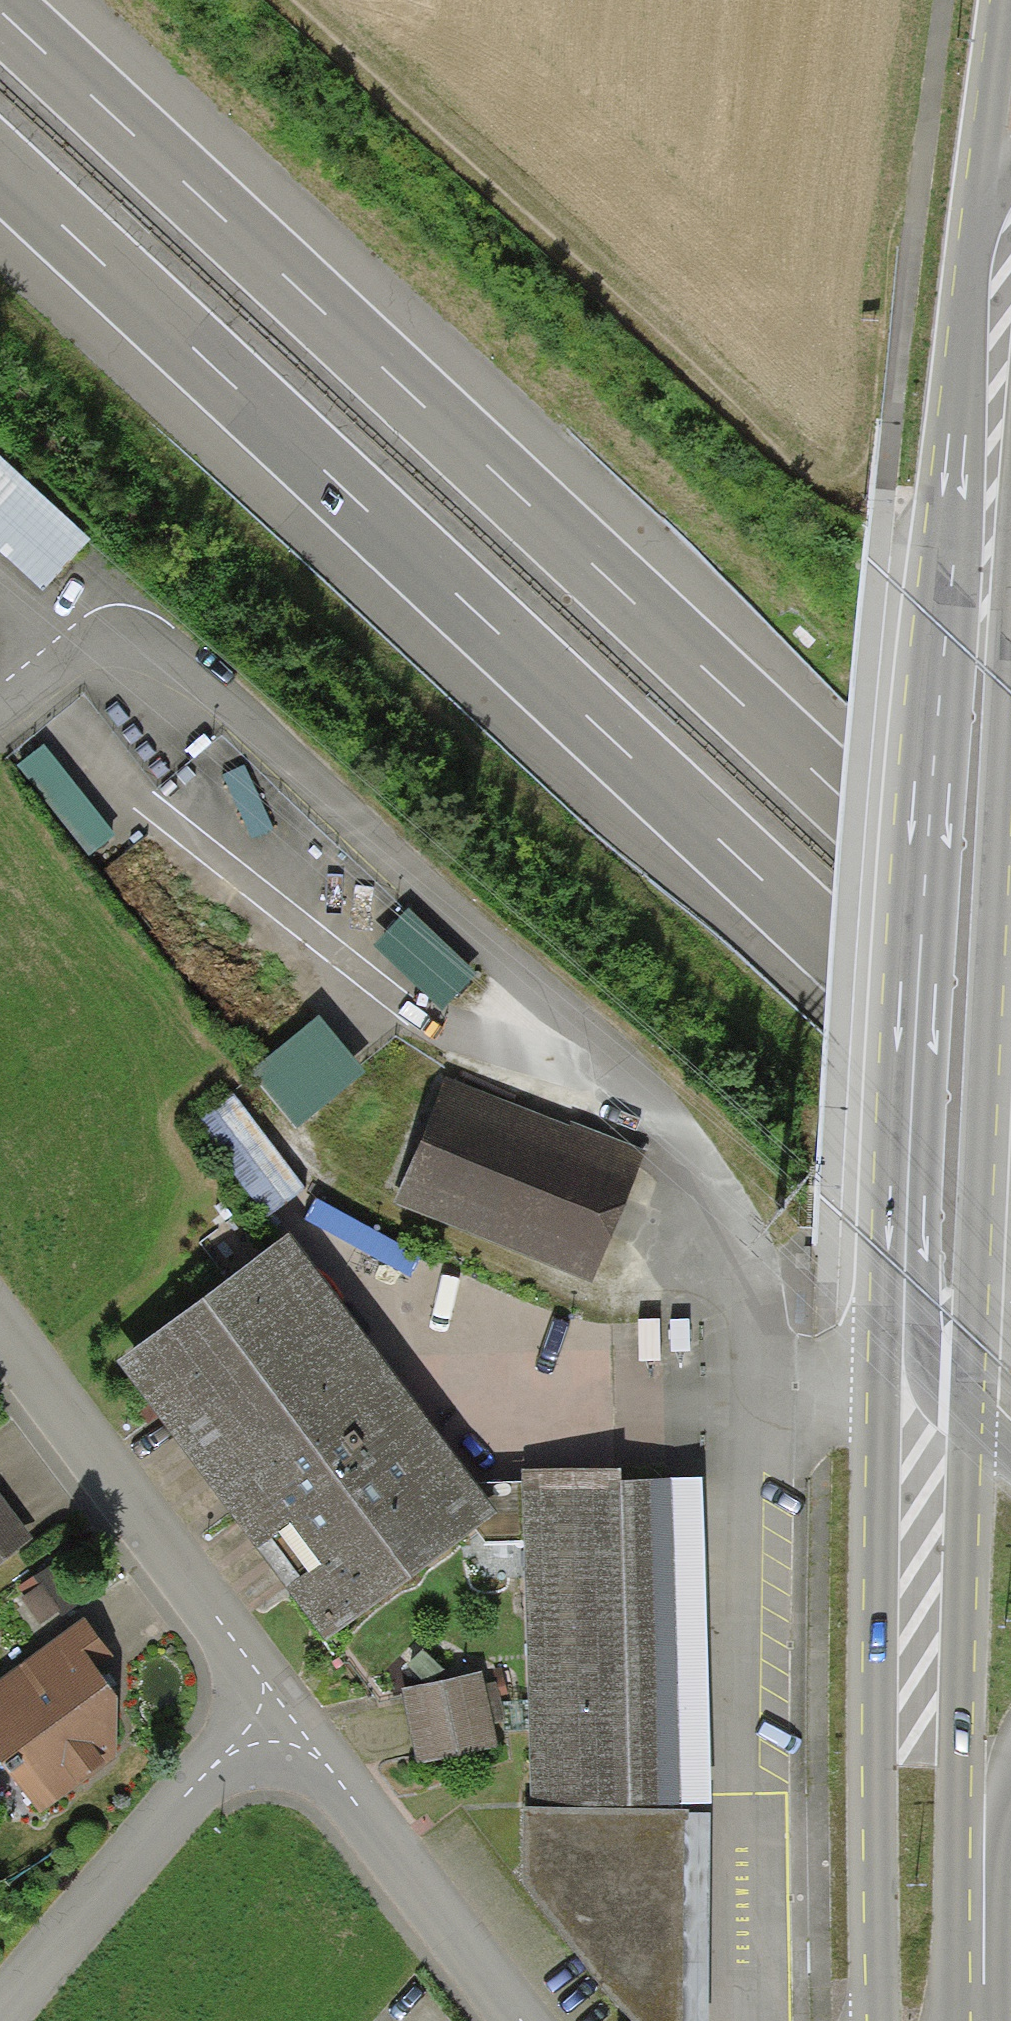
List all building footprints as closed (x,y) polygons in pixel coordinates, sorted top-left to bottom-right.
[(0,455),(0,550),(44,591),(92,540),(0,455)] [(115,836),(44,744),(17,765),(88,856),(115,836)] [(273,828),(243,766),(224,775),(254,837),(273,828)] [(480,977),(410,909),(375,946),(445,1013),(480,977)] [(367,1072),(320,1015),(248,1072),(296,1130),(367,1072)] [(569,1126),(444,1077),(394,1204),(593,1282),(645,1151),(571,1122),(569,1126)] [(307,1188),(233,1093),(195,1122),(269,1218),(307,1188)] [(474,1484),(289,1236),(118,1363),(238,1523),(289,1593),(326,1642),(477,1530),(497,1515),(474,1484)] [(686,1803),(672,1476),(621,1481),(621,1469),(522,1468),(522,1483),(474,1484),(497,1515),(477,1530),(486,1543),(523,1542),(531,1806),(523,1805),(523,1882),(634,2020),(635,2020),(686,2020),(687,1815),(686,1803)] [(701,1476),(672,1476),(686,1803),(711,1804),(701,1476)] [(0,1496),(0,1565),(33,1540),(0,1496)] [(76,1598),(52,1565),(16,1591),(41,1625),(76,1598)] [(0,1680),(0,1758),(40,1814),(117,1758),(117,1697),(105,1682),(97,1670),(114,1658),(83,1619),(0,1680)] [(482,1673),(402,1691),(418,1766),(498,1749),(493,1725),(505,1723),(497,1684),(485,1686),(482,1673)] [(686,2020),(706,2020),(708,1815),(687,1815),(686,2020)]
